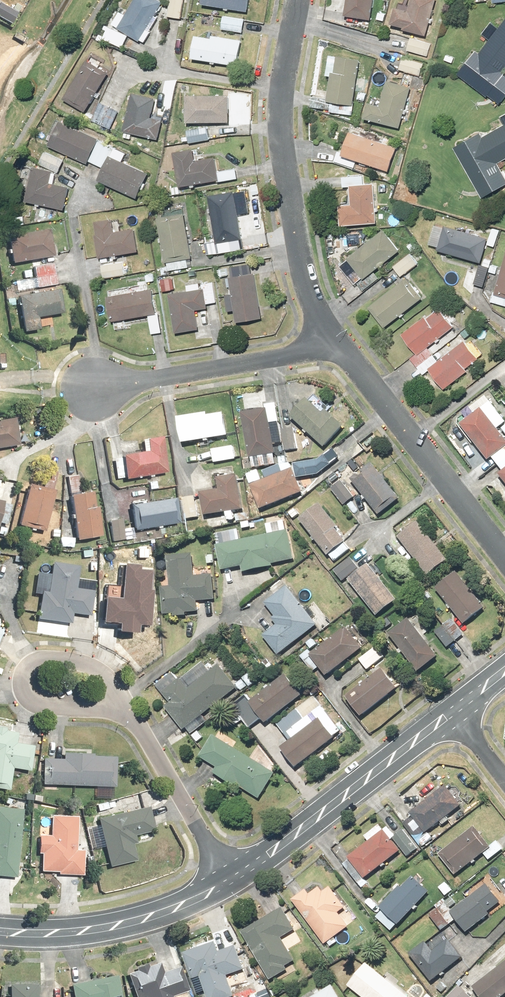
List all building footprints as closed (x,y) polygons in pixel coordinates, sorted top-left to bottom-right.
[(159,0),(131,0),(117,27),(139,39),(159,0)] [(183,0),(168,0),(166,12),(181,15),(183,0)] [(346,13),(344,21),(365,25),(366,17),(368,17),(371,0),(345,0),(343,12),(346,13)] [(432,0),(409,0),(407,7),(395,2),(389,19),(404,24),(402,27),(421,34),(432,0)] [(7,21),(13,10),(0,2),(0,16),(7,21)] [(244,17),(220,13),(218,26),(242,30),(244,17)] [(459,73),(500,105),(504,99),(504,77),(501,74),(504,69),(504,14),(459,73)] [(126,33),(106,24),(100,36),(120,46),(126,33)] [(239,38),(193,32),(190,55),(237,61),(239,38)] [(429,41),(408,34),(404,45),(426,52),(429,41)] [(107,67),(88,54),(63,95),(82,107),(107,67)] [(350,110),(357,57),(335,54),(334,60),(326,59),(325,72),(328,72),(325,99),(328,99),(327,107),(350,110)] [(422,61),(401,54),(397,67),(417,74),(422,61)] [(397,124),(408,84),(385,78),(378,102),(367,99),(363,114),(397,124)] [(154,95),(131,90),(121,134),(128,135),(130,130),(156,136),(162,111),(151,109),(154,95)] [(227,93),(185,92),(185,117),(227,118),(227,93)] [(99,98),(92,112),(85,109),(82,116),(89,119),(90,117),(110,125),(118,107),(99,98)] [(61,117),(49,141),(86,159),(98,135),(61,117)] [(455,146),(483,198),(504,186),(504,181),(497,166),(504,162),(504,120),(455,146)] [(204,124),(186,127),(187,139),(206,137),(204,124)] [(352,164),(354,157),(387,168),(396,143),(344,125),(333,157),(352,164)] [(192,146),(174,148),(178,182),(217,178),(214,152),(193,154),(192,146)] [(61,158),(43,151),(38,163),(56,170),(61,158)] [(111,156),(100,179),(138,196),(149,173),(111,156)] [(51,169),(32,165),(25,200),(65,207),(69,185),(49,182),(51,169)] [(377,223),(376,184),(365,184),(365,176),(342,176),(343,188),(352,187),(352,205),(340,205),(341,224),(377,223)] [(232,189),(207,193),(215,241),(240,237),(232,189)] [(181,211),(157,215),(164,260),(188,257),(181,211)] [(110,218),(93,220),(97,255),(135,250),(132,226),(112,229),(110,218)] [(445,221),(437,245),(480,259),(488,235),(445,221)] [(50,254),(45,227),(4,235),(8,261),(50,254)] [(398,248),(381,227),(345,256),(347,257),(342,261),(340,258),(331,266),(342,281),(348,276),(353,282),(354,281),(361,288),(376,276),(371,270),(398,248)] [(416,260),(408,250),(390,264),(399,274),(416,260)] [(50,284),(50,264),(30,264),(30,277),(24,277),(25,285),(50,284)] [(254,272),(228,275),(234,320),(260,317),(254,272)] [(421,295),(404,275),(366,305),(383,326),(421,295)] [(187,289),(168,292),(173,330),(196,327),(193,306),(205,304),(204,301),(214,300),(212,283),(197,285),(197,281),(186,282),(187,289)] [(105,295),(109,320),(145,315),(148,331),(158,329),(150,287),(105,295)] [(59,312),(56,288),(14,294),(18,330),(35,327),(34,315),(59,312)] [(425,345),(454,321),(443,308),(441,310),(438,306),(426,316),(423,312),(398,332),(415,353),(425,345)] [(425,345),(415,353),(409,358),(421,373),(427,369),(442,388),(483,354),(474,344),(470,348),(462,339),(437,360),(425,345)] [(304,397),(288,414),(322,446),(341,426),(323,409),(320,412),(304,397)] [(504,465),(504,442),(476,406),(457,422),(486,458),(490,455),(501,468),(504,465)] [(264,407),(241,411),(248,454),(271,450),(264,407)] [(226,435),(221,408),(176,417),(181,443),(226,435)] [(0,417),(0,447),(15,445),(11,415),(0,417)] [(291,426),(278,427),(281,448),(294,447),(291,426)] [(163,471),(157,435),(140,438),(142,449),(117,453),(121,478),(163,471)] [(232,445),(209,447),(210,459),(233,457),(232,445)] [(316,458),(292,461),(295,476),(318,472),(316,458)] [(367,461),(349,476),(379,512),(397,497),(367,461)] [(501,468),(497,472),(504,481),(504,465),(501,468)] [(51,490),(49,489),(53,470),(42,467),(38,487),(24,483),(14,523),(41,530),(51,490)] [(254,468),(244,471),(257,508),(299,492),(290,467),(258,479),(254,468)] [(71,538),(97,534),(92,505),(90,505),(88,490),(77,492),(74,473),(64,474),(67,493),(64,494),(71,538)] [(199,490),(203,514),(245,508),(240,473),(216,476),(217,488),(199,490)] [(340,478),(329,487),(341,504),(353,495),(340,478)] [(192,494),(175,498),(179,519),(196,515),(192,494)] [(175,520),(172,496),(143,501),(143,498),(129,501),(133,526),(175,520)] [(316,504),(299,517),(329,559),(347,546),(316,504)] [(118,516),(105,518),(109,539),(122,537),(118,516)] [(262,522),(265,534),(238,540),(235,528),(216,533),(218,544),(215,545),(221,570),(241,565),(242,572),(269,566),(268,563),(293,557),(286,529),(284,529),(281,517),(262,522)] [(414,521),(396,535),(425,572),(443,558),(414,521)] [(148,541),(130,543),(131,551),(149,549),(148,541)] [(191,551),(165,552),(167,583),(157,584),(158,613),(172,613),(172,616),(183,615),(182,611),(196,610),(195,599),(211,598),(210,572),(192,573),(191,551)] [(356,567),(348,557),(333,568),(340,579),(356,567)] [(75,564),(48,561),(46,574),(36,573),(34,590),(36,590),(33,617),(66,622),(67,612),(86,614),(89,588),(72,586),(75,564)] [(367,562),(347,578),(375,614),(395,599),(367,562)] [(118,565),(117,581),(102,580),(101,595),(99,594),(97,620),(143,624),(148,567),(118,565)] [(453,569),(434,585),(464,622),(483,607),(453,569)] [(313,623),(284,584),(262,600),(273,615),(270,618),(275,625),(263,634),(275,651),(313,623)] [(406,617),(388,632),(417,669),(436,655),(406,617)] [(447,617),(433,630),(446,645),(461,631),(447,617)] [(311,671),(318,665),(325,674),(368,641),(355,623),(347,630),(343,625),(318,645),(311,636),(303,642),(306,646),(297,653),(311,671)] [(374,662),(385,654),(376,642),(357,657),(370,674),(378,668),(374,662)] [(179,727),(233,685),(216,663),(206,671),(198,661),(175,679),(169,671),(152,685),(166,703),(163,706),(179,727)] [(370,674),(344,694),(360,716),(397,688),(381,666),(378,668),(370,674)] [(253,679),(247,671),(234,682),(240,690),(253,679)] [(299,695),(284,673),(248,699),(263,720),(299,695)] [(300,721),(313,711),(322,705),(324,703),(315,692),(277,721),(288,735),(303,724),(300,721)] [(317,717),(331,735),(340,729),(334,721),(340,717),(329,702),(323,706),(322,705),(313,711),(317,717)] [(331,735),(317,717),(278,746),(293,766),(332,737),(331,735)] [(5,787),(7,767),(26,769),(29,743),(11,741),(13,731),(5,730),(6,724),(0,724),(0,786),(5,787)] [(223,742),(226,736),(216,730),(213,736),(210,734),(197,756),(213,766),(210,771),(236,787),(238,784),(257,795),(271,772),(269,770),(273,764),(256,744),(248,757),(223,742)] [(39,756),(38,782),(92,785),(91,796),(110,797),(112,753),(89,752),(89,750),(60,748),(59,757),(39,756)] [(461,801),(446,781),(400,816),(415,835),(461,801)] [(18,807),(0,805),(0,874),(11,875),(18,807)] [(145,805),(94,817),(105,865),(133,858),(127,834),(151,829),(145,805)] [(73,847),(74,814),(48,813),(47,832),(33,832),(32,850),(37,850),(37,868),(55,869),(55,872),(78,873),(79,847),(73,847)] [(386,825),(382,828),(377,823),(362,834),(367,839),(345,856),(361,875),(397,847),(388,836),(392,833),(386,825)] [(487,858),(499,848),(493,840),(488,844),(472,824),(436,852),(453,873),(481,851),(487,858)] [(402,827),(391,836),(406,854),(417,845),(402,827)] [(425,830),(415,838),(421,845),(431,837),(425,830)] [(409,874),(377,906),(380,909),(373,915),(389,931),(428,892),(409,874)] [(495,894),(485,882),(449,911),(467,932),(488,914),(481,906),(495,894)] [(303,886),(289,897),(324,941),(346,924),(335,911),(343,905),(327,885),(321,890),(317,884),(307,892),(303,886)] [(279,905),(238,929),(268,978),(286,967),(284,964),(294,959),(279,935),(292,927),(279,905)] [(434,905),(427,911),(441,929),(448,923),(434,905)] [(424,940),(408,951),(428,978),(459,954),(446,938),(432,949),(424,940)] [(197,973),(206,996),(220,996),(232,992),(226,977),(245,969),(235,943),(216,951),(212,939),(180,952),(189,976),(197,973)] [(471,983),(481,996),(499,996),(504,993),(504,958),(471,983)] [(168,993),(185,989),(178,966),(159,971),(155,959),(121,968),(129,996),(169,996),(168,993)] [(346,982),(362,995),(361,996),(407,996),(363,961),(346,982)] [(113,973),(67,981),(70,996),(117,996),(113,973)] [(269,991),(262,985),(260,987),(251,978),(246,983),(259,996),(263,996),(269,991)] [(7,981),(6,996),(32,996),(32,981),(7,981)] [(329,983),(306,996),(338,996),(329,983)] [(456,983),(442,996),(464,996),(467,994),(456,983)]
